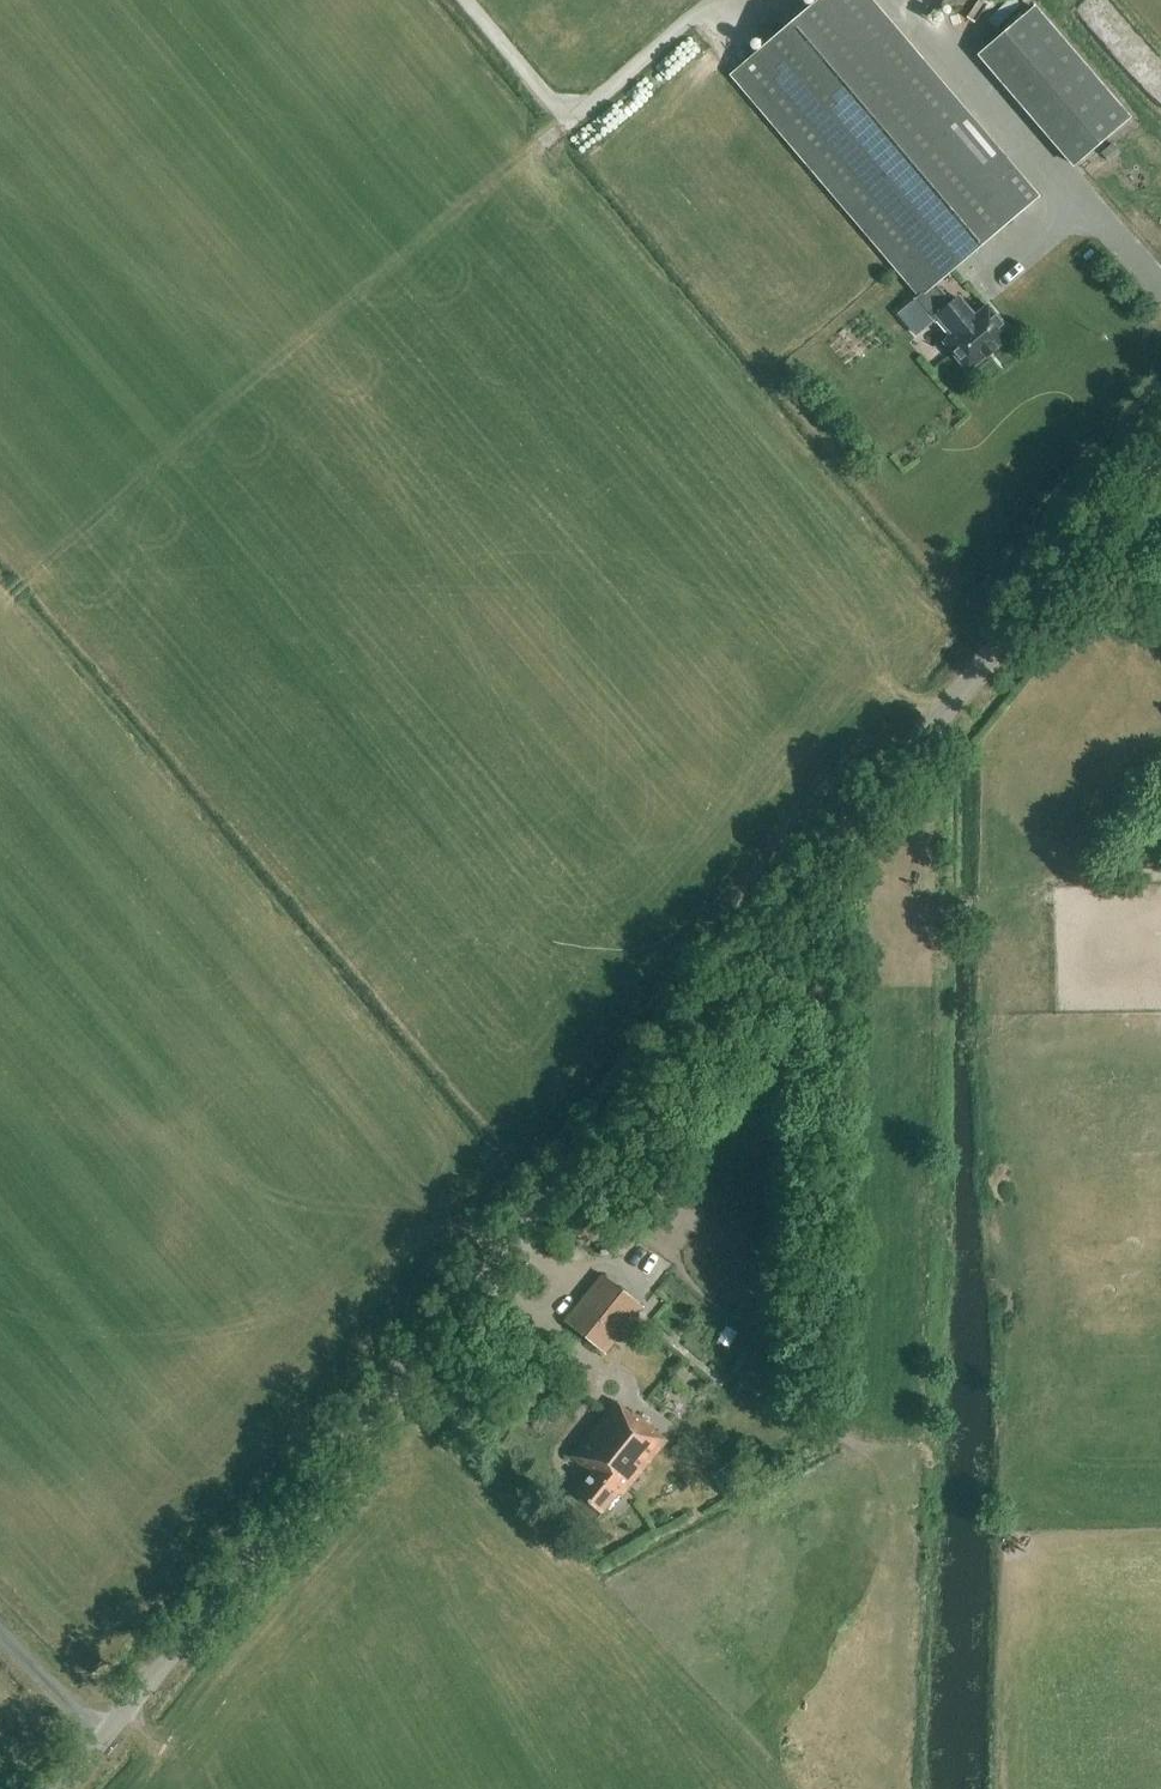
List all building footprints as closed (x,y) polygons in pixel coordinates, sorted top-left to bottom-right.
[(935,285),(1037,197),(998,152),(996,154),(864,0),(821,0),(733,75),(921,295),(920,296),(954,336),(943,345),(967,373),(1013,334),(989,306),(975,318),(956,296),(949,302),(935,285)] [(1071,168),(1126,122),(1031,11),(976,58),(1071,168)] [(641,1307),(602,1276),(565,1322),(604,1353),(641,1307)] [(623,1498),(669,1440),(633,1412),(631,1413),(615,1400),(571,1456),(592,1472),(578,1493),(604,1515),(619,1495),(623,1498)]
